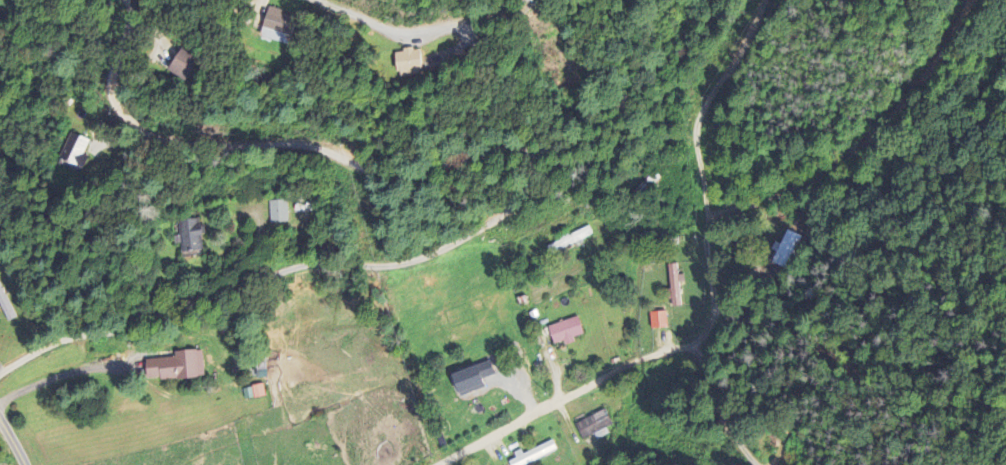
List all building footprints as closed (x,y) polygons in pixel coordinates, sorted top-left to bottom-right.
[(292,46),(298,20),(266,13),(260,40),(292,46)] [(167,73),(189,85),(202,62),(180,50),(167,73)] [(394,53),(397,77),(422,74),(419,50),(394,53)] [(59,160),(78,169),(89,142),(71,134),(59,160)] [(269,225),(288,224),(287,202),(269,203),(269,225)] [(178,222),(182,256),(203,254),(200,220),(178,222)] [(545,247),(548,255),(593,238),(590,229),(545,247)] [(800,238),(785,232),(773,266),(788,271),(800,238)] [(673,309),(682,307),(676,266),(667,267),(673,309)] [(2,291),(0,292),(0,307),(7,322),(14,319),(2,291)] [(651,331),(667,329),(666,313),(649,315),(651,331)] [(554,346),(563,343),(565,347),(574,344),(573,340),(583,336),(577,318),(548,329),(554,346)] [(145,361),(146,380),(159,380),(159,382),(204,380),(202,351),(174,353),(174,359),(145,361)] [(263,387),(243,389),(244,401),(265,399),(263,387)] [(575,423),(580,440),(610,430),(605,413),(575,423)] [(557,453),(552,442),(507,461),(509,464),(528,464),(557,453)]
